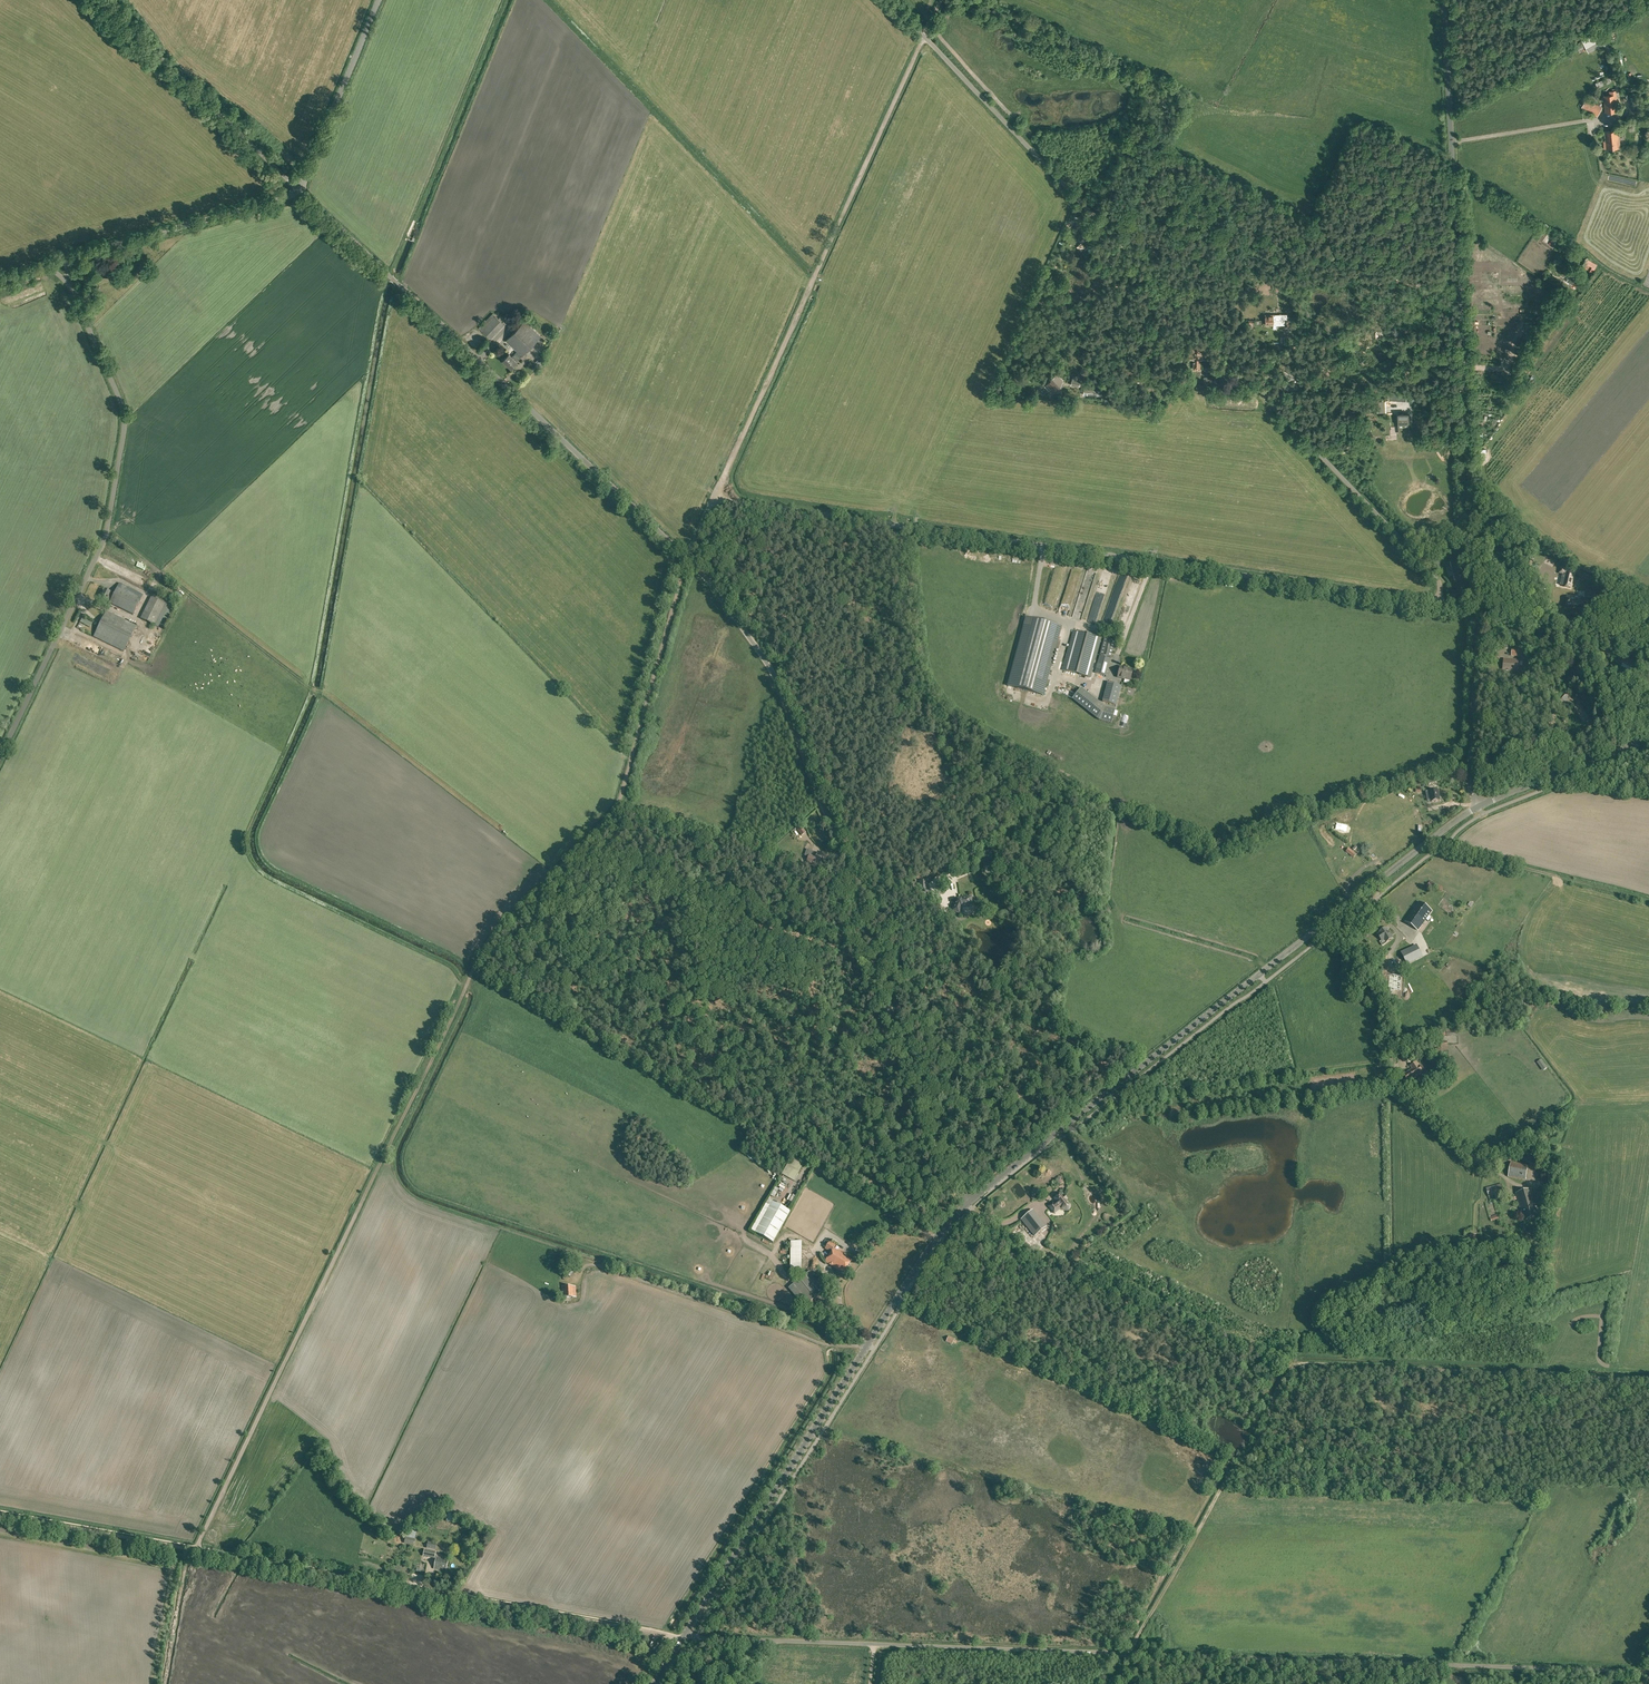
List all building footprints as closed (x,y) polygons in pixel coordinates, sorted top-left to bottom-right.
[(1584,40),(1588,49),(1604,41),(1600,32),(1584,40)] [(1598,87),(1612,82),(1610,78),(1596,83),(1598,87)] [(1595,89),(1593,93),(1590,100),(1597,102),(1599,95),(1598,95),(1600,91),(1595,89)] [(1616,94),(1609,94),(1604,95),(1605,113),(1618,112),(1616,94)] [(1602,107),(1593,102),(1586,99),(1581,108),(1588,111),(1588,112),(1597,116),(1602,107)] [(1606,142),(1604,142),(1604,148),(1620,147),(1619,129),(1605,131),(1606,142)] [(1086,231),(1083,231),(1078,237),(1079,240),(1081,242),(1084,241),(1088,236),(1088,233),(1086,231)] [(1595,262),(1594,262),(1587,258),(1582,266),(1588,269),(1590,265),(1592,266),(1590,270),(1589,271),(1592,273),(1597,264),(1594,263),(1595,262)] [(102,277),(112,274),(110,263),(99,266),(102,277)] [(1582,276),(1571,270),(1567,277),(1573,280),(1571,285),(1576,288),(1582,276)] [(1275,284),(1275,291),(1290,290),(1290,283),(1275,284)] [(491,339),(505,324),(493,313),(479,328),(491,339)] [(1165,317),(1161,317),(1161,323),(1166,323),(1165,326),(1170,326),(1170,319),(1165,319),(1165,317)] [(517,361),(541,336),(525,321),(506,341),(517,351),(512,356),(509,354),(503,361),(512,369),(518,362),(517,361)] [(1188,348),(1188,350),(1188,356),(1194,356),(1194,358),(1194,368),(1200,368),(1200,358),(1206,358),(1206,351),(1201,351),(1201,345),(1194,345),(1194,348),(1188,348)] [(1045,382),(1042,385),(1049,393),(1058,385),(1057,384),(1061,380),(1056,374),(1045,382)] [(1393,392),(1393,399),(1406,399),(1406,391),(1393,392)] [(1399,425),(1401,425),(1401,429),(1409,429),(1409,414),(1399,414),(1399,420),(1399,425)] [(1456,559),(1456,560),(1447,563),(1447,561),(1446,561),(1451,578),(1451,577),(1460,574),(1461,575),(1456,559)] [(1564,587),(1570,588),(1573,575),(1567,573),(1564,587)] [(119,583),(114,595),(110,593),(105,590),(100,599),(106,601),(107,601),(110,602),(110,603),(133,614),(143,595),(119,583)] [(181,594),(176,592),(172,600),(177,602),(181,594)] [(141,618),(154,625),(164,604),(168,606),(171,602),(160,597),(153,594),(151,597),(141,618)] [(1567,598),(1567,605),(1567,607),(1583,607),(1583,597),(1567,597),(1567,598)] [(1075,609),(1073,617),(1076,618),(1076,619),(1081,621),(1084,611),(1075,609)] [(124,651),(137,626),(106,611),(99,625),(94,636),(124,651)] [(1008,686),(1042,695),(1061,627),(1026,618),(1008,686)] [(1063,670),(1090,677),(1101,638),(1074,630),(1063,670)] [(1111,658),(1115,641),(1104,638),(1100,655),(1111,658)] [(1511,656),(1521,657),(1521,656),(1524,656),(1524,650),(1522,649),(1512,648),(1511,656)] [(1100,656),(1095,673),(1106,676),(1111,659),(1100,656)] [(1623,664),(1633,668),(1635,669),(1638,664),(1635,663),(1624,658),(1622,663),(1623,664)] [(1503,670),(1517,671),(1518,660),(1504,659),(1503,670)] [(1120,666),(1119,667),(1119,669),(1117,668),(1115,672),(1117,673),(1116,676),(1127,679),(1131,669),(1120,666)] [(1577,671),(1573,668),(1570,671),(1576,675),(1578,676),(1580,674),(1577,672),(1576,672),(1577,671)] [(1122,686),(1119,685),(1108,682),(1102,702),(1116,705),(1122,686)] [(1072,699),(1089,713),(1099,720),(1110,726),(1114,712),(1106,707),(1081,688),(1072,699)] [(1568,695),(1563,701),(1568,706),(1572,702),(1569,699),(1570,697),(1568,695)] [(1584,721),(1588,718),(1577,704),(1573,708),(1584,721)] [(1422,791),(1419,782),(1412,784),(1413,788),(1412,788),(1413,792),(1416,791),(1416,793),(1422,791)] [(1426,792),(1427,796),(1430,795),(1431,801),(1432,802),(1440,800),(1438,790),(1434,791),(1434,790),(1431,791),(1426,792)] [(801,836),(806,832),(802,826),(797,830),(801,836)] [(1349,848),(1347,851),(1354,857),(1357,854),(1349,848)] [(984,868),(987,868),(993,868),(992,852),(983,853),(984,867),(984,868)] [(816,857),(809,855),(808,857),(806,862),(814,865),(816,857)] [(956,903),(954,908),(953,910),(952,911),(955,912),(959,913),(961,910),(961,909),(959,909),(960,907),(961,905),(962,906),(968,905),(969,905),(973,905),(972,897),(960,899),(957,899),(956,903)] [(1406,922),(1418,930),(1432,911),(1420,902),(1406,922)] [(1381,939),(1382,940),(1384,939),(1386,942),(1393,938),(1386,928),(1380,932),(1380,933),(1378,934),(1379,936),(1378,936),(1380,939),(1381,939)] [(1416,945),(1401,952),(1408,965),(1423,957),(1416,945)] [(1401,977),(1389,976),(1388,989),(1400,990),(1401,977)] [(1438,1029),(1434,1029),(1436,1040),(1439,1040),(1439,1037),(1444,1036),(1444,1037),(1446,1037),(1445,1028),(1438,1029)] [(1446,1029),(1447,1037),(1457,1036),(1456,1028),(1446,1029)] [(1436,1051),(1437,1054),(1442,1053),(1442,1051),(1448,1050),(1447,1041),(1440,1042),(1441,1047),(1435,1049),(1436,1051)] [(1405,1074),(1410,1080),(1422,1072),(1416,1062),(1411,1066),(1413,1069),(1405,1074)] [(798,1175),(806,1160),(802,1158),(801,1160),(798,1159),(800,1156),(795,1154),(789,1168),(793,1170),(791,1172),(798,1175)] [(1525,1180),(1528,1165),(1511,1162),(1508,1177),(1525,1180)] [(773,1177),(777,1171),(772,1167),(768,1173),(773,1177)] [(1541,1169),(1541,1179),(1541,1183),(1556,1182),(1556,1169),(1541,1169)] [(1486,1188),(1488,1196),(1504,1192),(1502,1184),(1486,1188)] [(772,1193),(776,1195),(781,1188),(777,1185),(772,1193)] [(1531,1188),(1515,1192),(1520,1211),(1524,1209),(1526,1219),(1537,1216),(1535,1207),(1536,1207),(1531,1188)] [(1064,1209),(1065,1210),(1066,1210),(1067,1210),(1068,1210),(1069,1209),(1069,1208),(1070,1207),(1070,1206),(1070,1205),(1066,1200),(1067,1199),(1064,1196),(1063,1196),(1061,1193),(1054,1198),(1057,1201),(1054,1204),(1053,1203),(1048,1206),(1054,1213),(1058,1210),(1057,1208),(1059,1206),(1064,1209)] [(790,1211),(772,1201),(755,1232),(773,1242),(790,1211)] [(1022,1220),(1034,1236),(1045,1227),(1032,1212),(1022,1220)] [(802,1241),(791,1241),(791,1277),(801,1277),(802,1241)] [(844,1273),(852,1260),(848,1258),(848,1257),(834,1248),(836,1245),(830,1242),(825,1249),(831,1253),(825,1262),(839,1271),(840,1270),(844,1273)] [(580,1264),(575,1260),(565,1273),(570,1277),(574,1272),(580,1264)] [(826,1289),(810,1270),(789,1287),(804,1306),(826,1289)] [(563,1297),(576,1297),(576,1286),(562,1287),(563,1297)] [(952,1344),(955,1338),(948,1336),(946,1342),(952,1344)] [(459,1519),(447,1517),(446,1521),(458,1524),(461,1524),(473,1531),(475,1529),(459,1519)] [(418,1532),(433,1527),(431,1520),(416,1524),(418,1532)] [(414,1545),(417,1531),(408,1529),(405,1544),(414,1545)] [(436,1550),(437,1544),(430,1542),(429,1549),(436,1550)] [(435,1559),(436,1552),(425,1550),(423,1556),(435,1559)] [(446,1570),(448,1560),(437,1558),(435,1568),(446,1570)]
